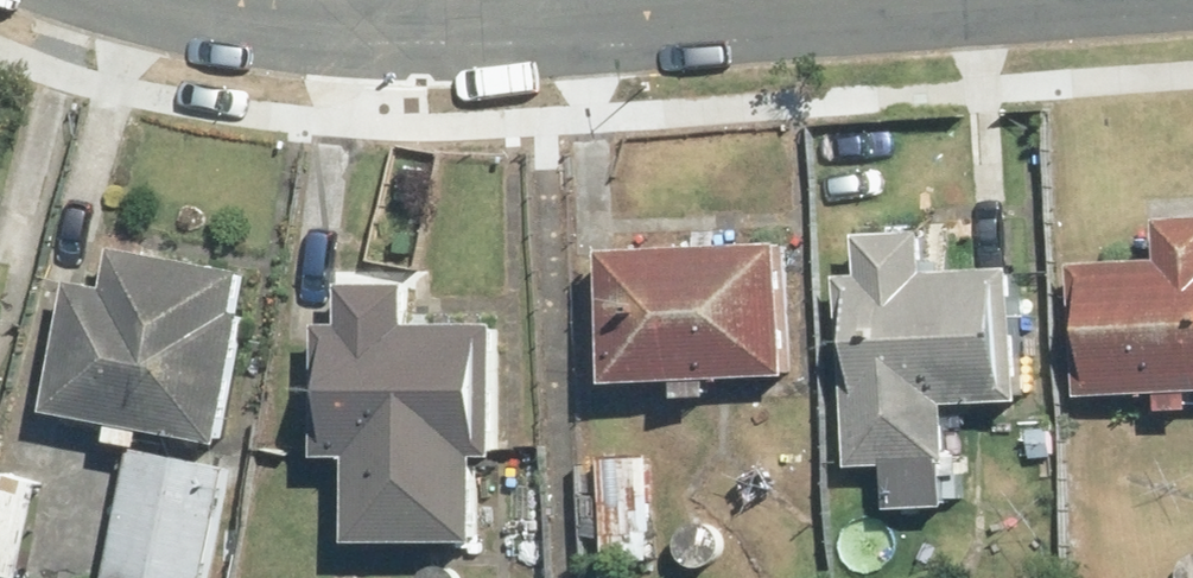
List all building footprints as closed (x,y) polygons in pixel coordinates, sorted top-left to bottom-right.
[(1192,391),(1192,216),(1165,217),(1167,256),(1076,261),(1084,397),(1192,391)] [(885,505),(955,502),(950,402),(1028,398),(1021,265),(932,269),(930,230),(861,233),(863,275),(838,276),(848,465),(883,463),(885,505)] [(612,380),(790,372),(785,241),(607,248),(612,380)] [(53,411),(227,443),(251,314),(241,312),(249,270),(122,247),(114,288),(77,281),(53,411)] [(356,540),(482,540),(481,454),(501,454),(501,322),(414,322),(414,282),(349,282),(349,324),(326,323),(326,456),(356,456),(356,540)] [(9,315),(0,307),(0,326),(9,315)] [(240,466),(137,447),(112,577),(219,577),(240,466)] [(612,563),(660,561),(656,454),(608,456),(612,563)] [(22,577),(27,577),(49,484),(6,474),(0,498),(0,573),(22,577)] [(715,520),(703,518),(692,521),(684,530),(682,541),(686,553),(694,561),(706,563),(717,559),(725,551),(727,539),(724,528),(715,520)] [(1191,554),(1184,563),(1181,574),(1182,577),(1192,577),(1192,554),(1191,554)] [(446,568),(435,572),(429,577),(466,577),(457,570),(446,568)]
